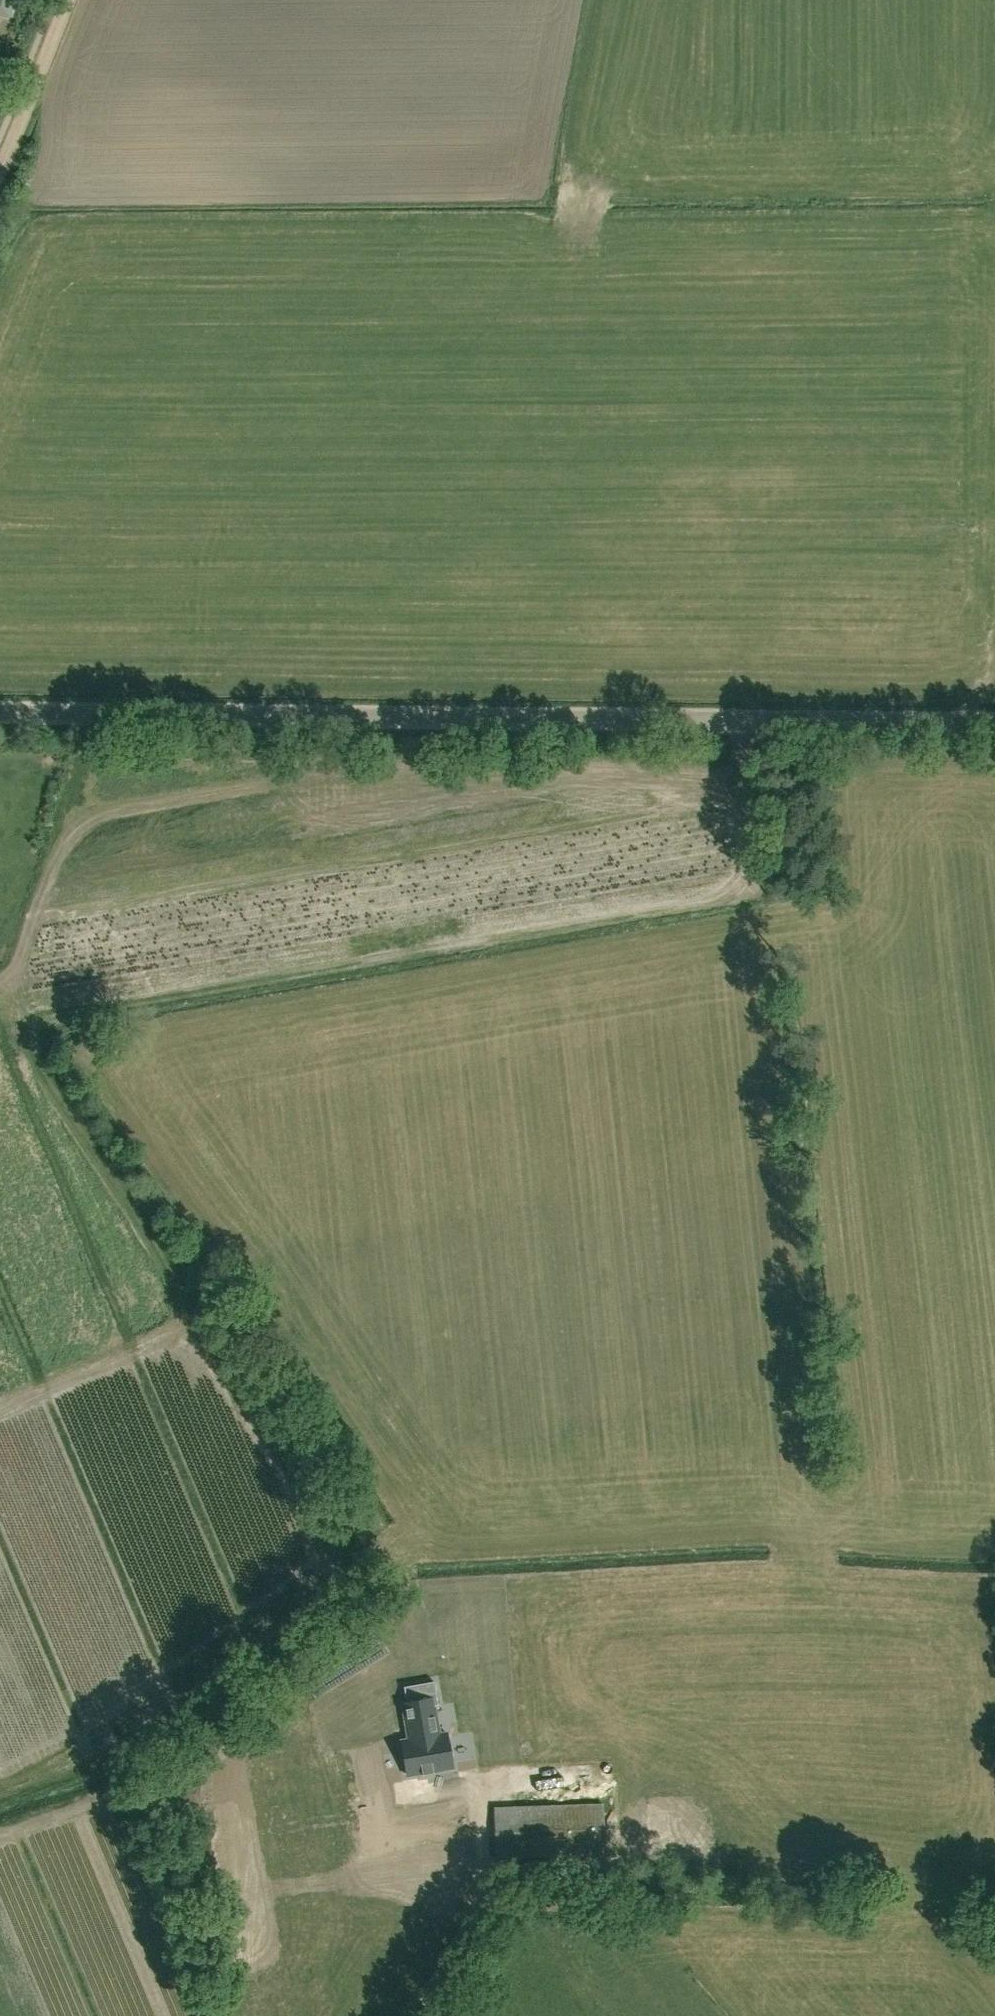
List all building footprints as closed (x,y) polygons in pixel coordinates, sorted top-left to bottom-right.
[(409,1740),(401,1741),(407,1775),(453,1767),(447,1733),(439,1735),(434,1705),(438,1705),(434,1681),(404,1687),(406,1702),(402,1703),(409,1740)] [(672,1796),(647,1820),(677,1850),(701,1827),(672,1796)] [(603,1804),(495,1808),(497,1857),(605,1853),(603,1804)]
